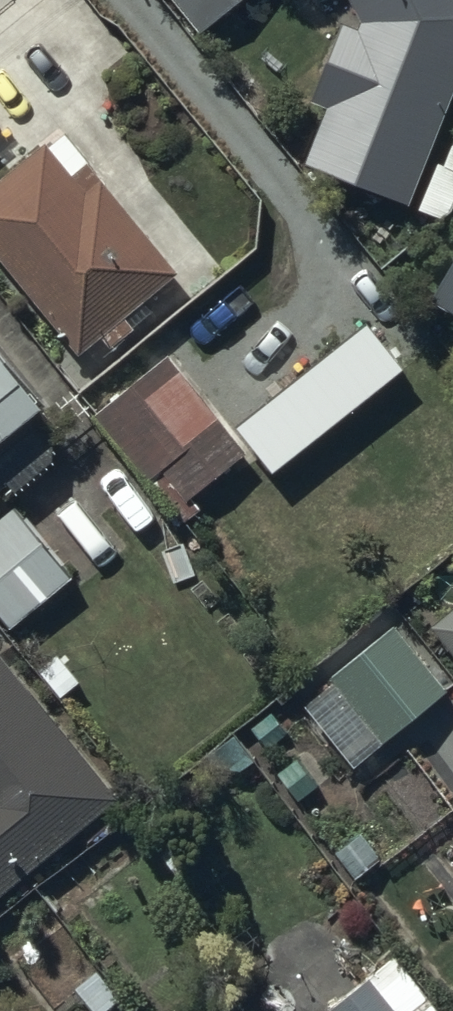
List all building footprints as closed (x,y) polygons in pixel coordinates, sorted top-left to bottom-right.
[(193,43),(245,0),(158,0),(193,43)] [(350,5),(311,104),(326,110),(303,167),(408,208),(452,94),(452,0),(347,0),(350,5)] [(0,182),(0,263),(79,359),(99,342),(108,353),(137,330),(127,319),(178,277),(63,136),(46,150),(43,146),(0,182)] [(448,171),(429,218),(440,223),(452,213),(452,210),(452,144),(443,169),(448,171)] [(428,303),(452,318),(452,262),(428,303)] [(167,357),(93,419),(147,485),(161,473),(187,504),(240,461),(243,466),(287,430),(250,381),(211,412),(167,357)] [(7,488),(13,496),(63,456),(34,420),(42,414),(0,362),(0,494),(7,488)] [(73,578),(13,507),(0,518),(0,621),(9,632),(73,578)] [(452,658),(452,609),(430,629),(452,658)] [(394,627),(300,702),(354,771),(449,694),(394,627)] [(120,802),(0,656),(0,900),(120,802)] [(393,958),(329,1010),(437,1010),(393,958)]
